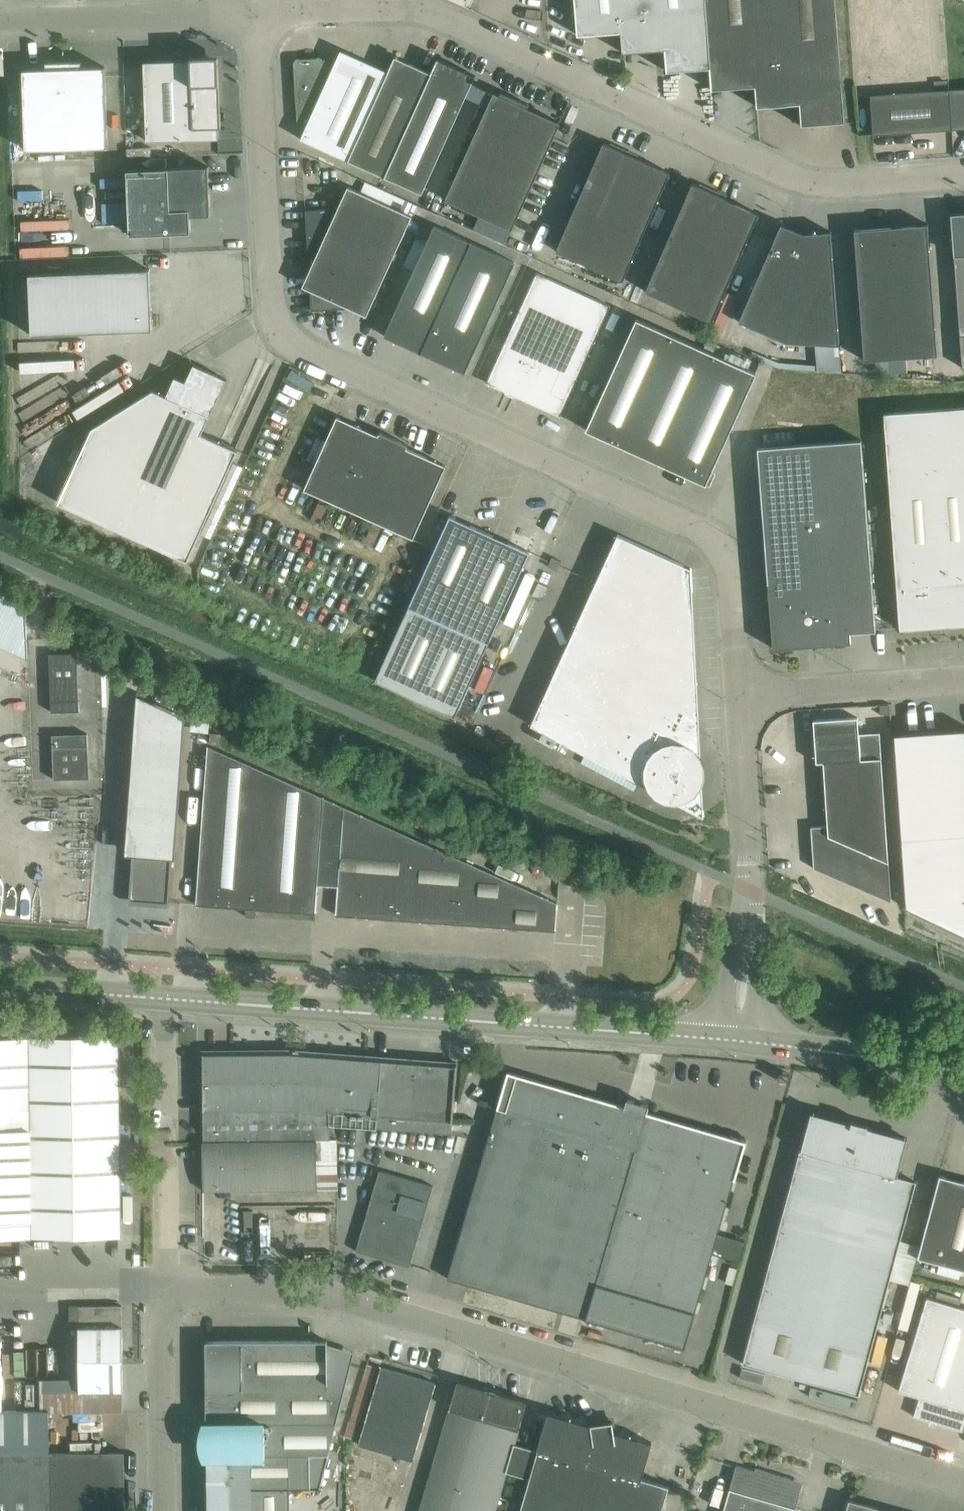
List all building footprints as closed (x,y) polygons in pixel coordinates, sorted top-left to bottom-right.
[(640,0),(575,0),(578,35),(621,31),(623,52),(665,49),(662,5),(641,7),(640,0)] [(641,7),(662,5),(665,49),(666,49),(668,71),(710,68),(711,68),(708,25),(706,0),(640,0),(641,7)] [(712,89),(755,86),(756,86),(754,63),(775,62),(772,19),(770,0),(706,0),(708,25),(711,68),(710,68),(712,89)] [(772,19),(775,62),(754,63),(756,86),(755,86),(757,107),(799,103),(801,126),(846,122),(836,0),(770,0),(772,19)] [(389,72),(388,71),(340,50),(333,67),(323,63),(323,62),(322,59),(319,58),(298,59),(295,60),(294,64),(297,121),(306,125),(300,139),(319,147),(348,161),(389,72)] [(190,57),(191,60),(144,62),(147,141),(218,138),(218,127),(221,127),(218,56),(190,57)] [(389,72),(348,161),(422,194),(476,76),(437,58),(431,73),(394,57),(388,71),(389,72)] [(26,150),(108,147),(105,67),(82,67),(82,61),(76,61),(51,61),(51,62),(46,62),(46,69),(23,69),(26,150)] [(952,130),(963,129),(963,89),(949,90),(952,130)] [(952,130),(949,90),(870,95),(873,135),(952,130)] [(445,199),(512,230),(561,122),(494,92),(445,199)] [(556,251),(623,281),(671,172),(603,143),(556,251)] [(127,170),(129,235),(191,232),(190,216),(210,215),(208,166),(168,168),(127,170)] [(692,183),(645,291),(713,320),(760,212),(692,183)] [(367,316),(375,298),(412,216),(348,186),(338,208),(305,210),(309,271),(302,286),(310,290),(311,310),(350,308),(367,316)] [(951,214),(963,368),(963,213),(951,214)] [(738,320),(800,348),(840,345),(831,231),(803,234),(781,224),(738,320)] [(854,229),(864,361),(938,356),(928,224),(854,229)] [(465,372),(515,262),(434,225),(384,336),(465,372)] [(29,274),(32,335),(153,330),(150,269),(29,274)] [(486,383),(505,391),(506,394),(513,398),(516,396),(560,416),(611,306),(537,272),(486,383)] [(636,318),(594,412),(586,430),(710,486),(716,473),(712,471),(757,373),(636,318)] [(92,428),(58,502),(187,561),(238,450),(201,433),(227,379),(194,364),(186,382),(175,377),(166,396),(153,390),(92,428)] [(898,609),(900,629),(963,625),(963,407),(884,413),(898,609)] [(337,416),(329,435),(304,489),(413,538),(446,465),(407,447),(408,444),(380,431),(378,435),(337,416)] [(876,630),(875,617),(861,440),(758,448),(773,648),(851,642),(850,632),(876,630)] [(450,516),(376,679),(456,715),(530,552),(450,516)] [(691,568),(684,565),(618,535),(531,725),(585,754),(649,787),(649,788),(656,795),(665,801),(676,802),(686,800),(695,794),(702,786),(705,776),(705,765),(701,755),(691,568)] [(552,557),(548,566),(557,571),(561,561),(552,557)] [(49,654),(52,712),(80,711),(77,653),(49,654)] [(169,903),(170,883),(175,814),(163,813),(170,716),(128,712),(123,775),(139,776),(129,901),(169,903)] [(880,733),(859,734),(858,717),(813,720),(816,763),(823,763),(828,825),(811,827),(814,868),(892,902),(882,758),(880,733)] [(894,734),(906,906),(911,909),(913,905),(963,930),(963,729),(894,734)] [(210,733),(210,743),(221,744),(221,734),(210,733)] [(89,778),(88,734),(52,735),(54,779),(89,778)] [(558,903),(324,798),(208,746),(196,905),(316,913),(318,885),(338,886),(336,915),(556,931),(558,903)] [(121,1235),(118,1035),(0,1037),(0,1237),(121,1235)] [(299,1109),(328,1111),(452,1120),(456,1065),(303,1054),(203,1053),(204,1109),(299,1109)] [(684,1348),(695,1312),(744,1142),(646,1113),(647,1109),(651,1108),(650,1107),(642,1107),(632,1104),(624,1099),(623,1100),(627,1103),(625,1107),(517,1076),(507,1111),(498,1108),(448,1278),(586,1318),(684,1348)] [(204,1109),(204,1139),(328,1138),(328,1111),(299,1109),(204,1109)] [(811,1112),(793,1176),(743,1363),(859,1394),(917,1181),(897,1176),(907,1138),(811,1112)] [(205,1191),(317,1190),(336,1190),(336,1138),(328,1138),(316,1139),(204,1139),(205,1191)] [(380,1169),(362,1231),(356,1251),(410,1266),(433,1185),(380,1169)] [(917,1257),(963,1270),(963,1182),(939,1175),(917,1257)] [(899,1390),(919,1397),(914,1416),(930,1421),(931,1418),(937,1420),(939,1424),(963,1431),(963,1427),(963,1308),(927,1297),(904,1371),(899,1390)] [(122,1305),(69,1306),(70,1327),(79,1327),(79,1378),(123,1378),(122,1305)] [(208,1510),(290,1510),(290,1489),(320,1488),(356,1348),(327,1340),(206,1341),(208,1510)] [(436,1383),(381,1367),(358,1444),(413,1460),(436,1383)] [(419,1510),(494,1510),(506,1471),(514,1443),(527,1401),(458,1380),(419,1510)] [(669,1486),(641,1478),(652,1442),(615,1431),(613,1420),(589,1424),(548,1412),(537,1450),(514,1443),(506,1471),(530,1477),(520,1510),(662,1510),(669,1486)] [(124,1452),(104,1452),(50,1453),(14,1454),(0,1454),(0,1510),(125,1510),(124,1452)] [(798,1509),(795,1508),(802,1484),(791,1481),(791,1478),(767,1472),(766,1474),(736,1465),(723,1510),(797,1510),(798,1509)]
